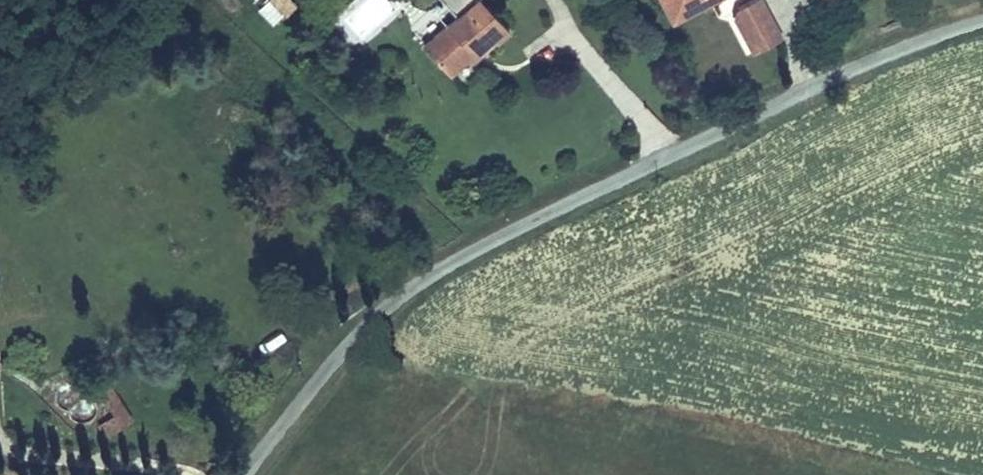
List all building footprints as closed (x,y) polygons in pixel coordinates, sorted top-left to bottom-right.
[(295,6),(290,0),(265,0),(255,9),(271,27),(295,6)] [(440,10),(452,22),(415,51),(424,61),(432,71),(440,79),(478,46),(485,39),(490,44),(501,33),(483,13),(479,16),(470,6),(477,0),(432,0),(440,10)] [(675,36),(709,17),(705,3),(709,0),(658,0),(675,36)] [(727,0),(709,0),(705,3),(709,17),(725,8),(727,0)] [(747,44),(776,28),(762,2),(739,14),(735,24),(747,44)] [(452,22),(440,10),(395,48),(415,70),(424,61),(415,51),(452,22)] [(785,44),(776,28),(747,44),(756,59),(785,44)] [(489,57),(478,46),(440,79),(432,71),(423,80),(443,100),(489,57)] [(106,437),(132,420),(112,389),(86,406),(106,437)]
